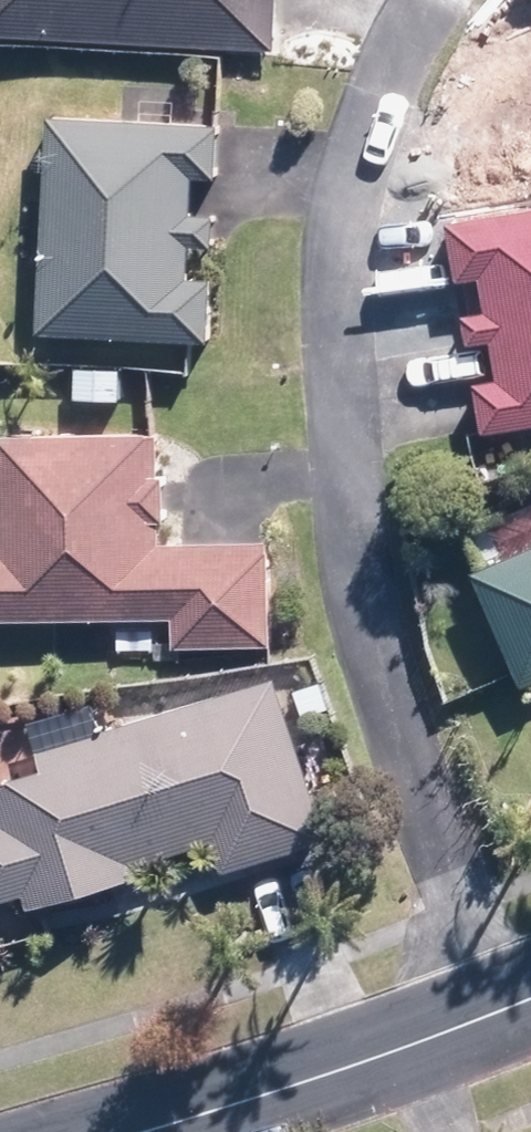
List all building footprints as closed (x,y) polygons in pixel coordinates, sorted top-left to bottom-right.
[(277,50),(280,0),(0,0),(0,34),(277,50)] [(223,121),(53,115),(42,331),(213,340),(216,275),(188,275),(189,245),(217,246),(218,210),(197,209),(199,175),(222,176),(223,121)] [(483,432),(530,425),(530,207),(453,220),(461,280),(485,276),(490,309),(466,313),(470,342),(494,338),(500,378),(476,382),(483,432)] [(175,616),(174,645),(275,646),(275,542),(163,541),(163,522),(169,522),(169,473),(163,473),(163,432),(3,431),(1,550),(0,550),(0,618),(175,616)] [(475,568),(524,682),(530,679),(530,545),(475,568)] [(279,673),(41,748),(47,765),(0,780),(0,805),(5,820),(0,822),(0,899),(25,891),(30,908),(145,871),(143,863),(214,841),(224,871),(331,837),(279,673)]
